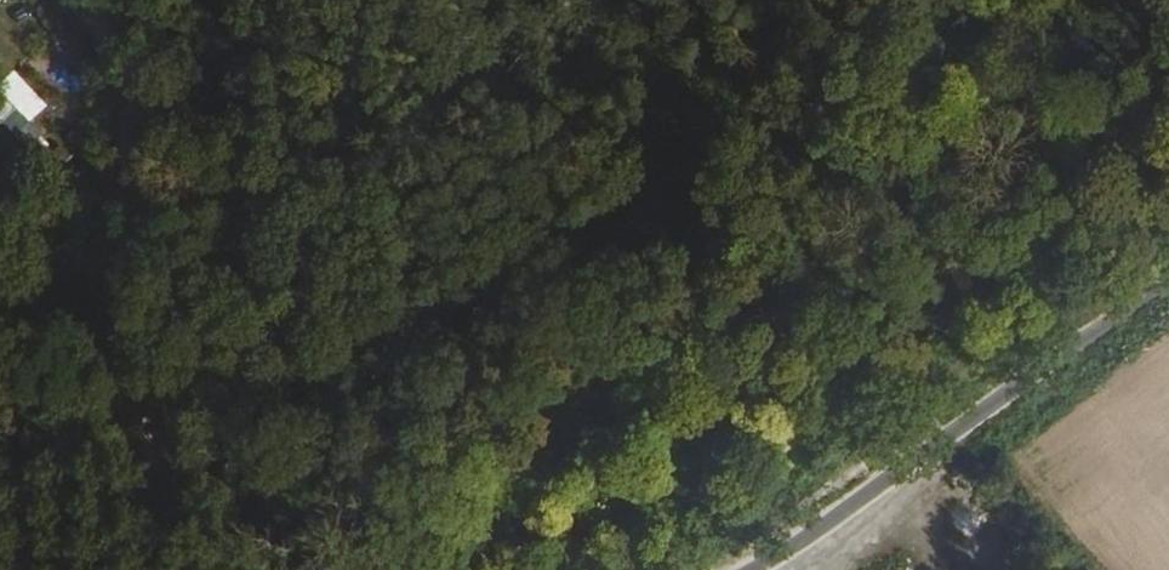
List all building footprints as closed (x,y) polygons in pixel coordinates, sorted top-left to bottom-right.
[(37,130),(3,98),(0,102),(0,125),(22,145),(37,130)]
